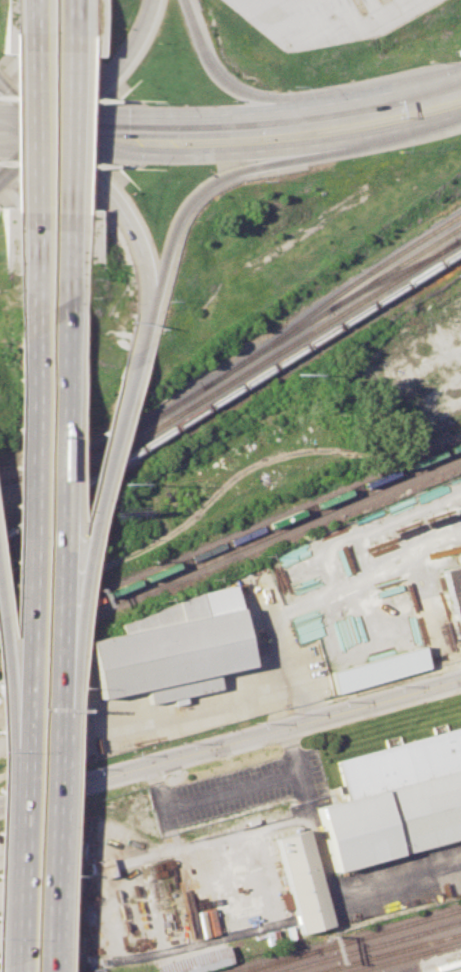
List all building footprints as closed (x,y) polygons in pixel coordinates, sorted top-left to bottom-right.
[(441,570),(460,564),(460,645),(441,570)] [(78,634),(111,626),(108,617),(229,586),(249,664),(216,672),(220,687),(148,705),(144,691),(96,703),(78,634)] [(329,669),(421,644),(428,668),(335,692),(329,669)] [(335,759),(460,725),(460,835),(334,870),(317,806),(345,798),(335,759)] [(275,835),(305,827),(332,923),(302,931),(275,835)] [(114,875),(110,857),(98,859),(101,878),(114,875)]
